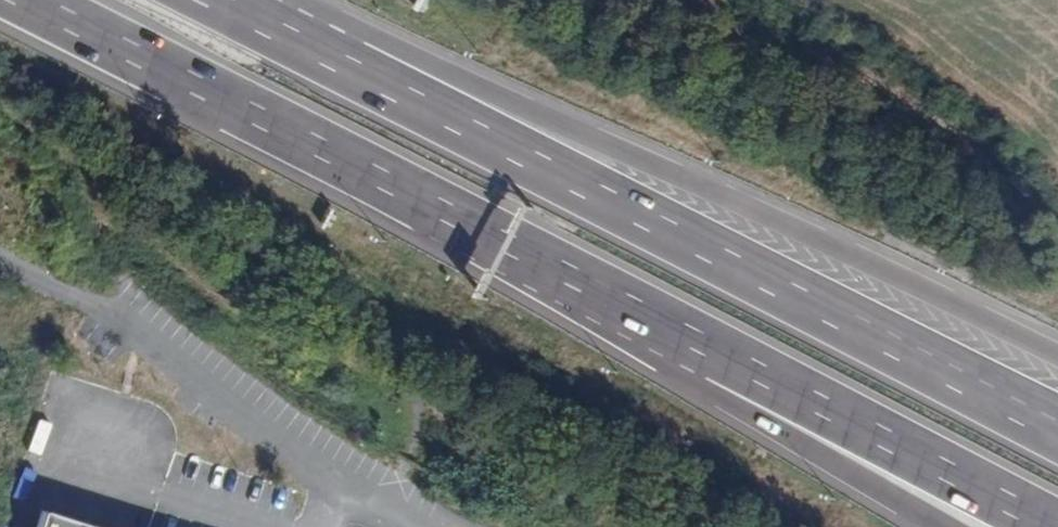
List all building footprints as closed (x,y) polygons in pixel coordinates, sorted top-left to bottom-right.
[(46,501),(38,526),(128,526),(46,501)]
